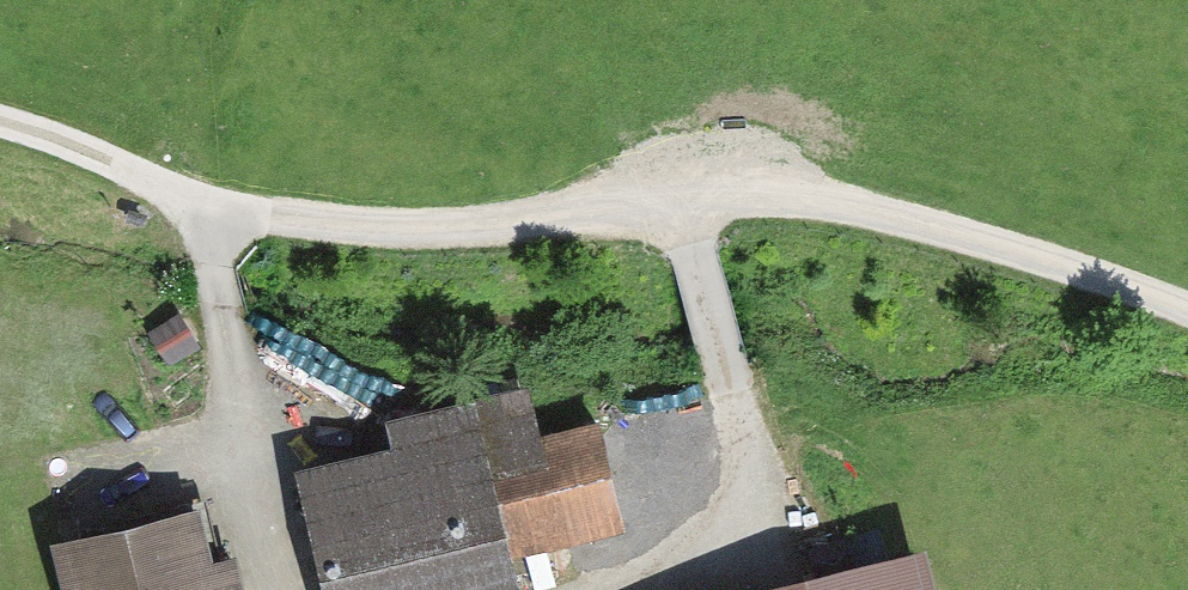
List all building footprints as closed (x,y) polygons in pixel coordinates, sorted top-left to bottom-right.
[(306,486),(329,589),(510,589),(505,567),(626,541),(603,436),(549,447),(538,397),(390,429),(398,466),(306,486)] [(944,520),(620,589),(959,589),(944,520)] [(48,554),(55,589),(221,589),(207,522),(48,554)]
